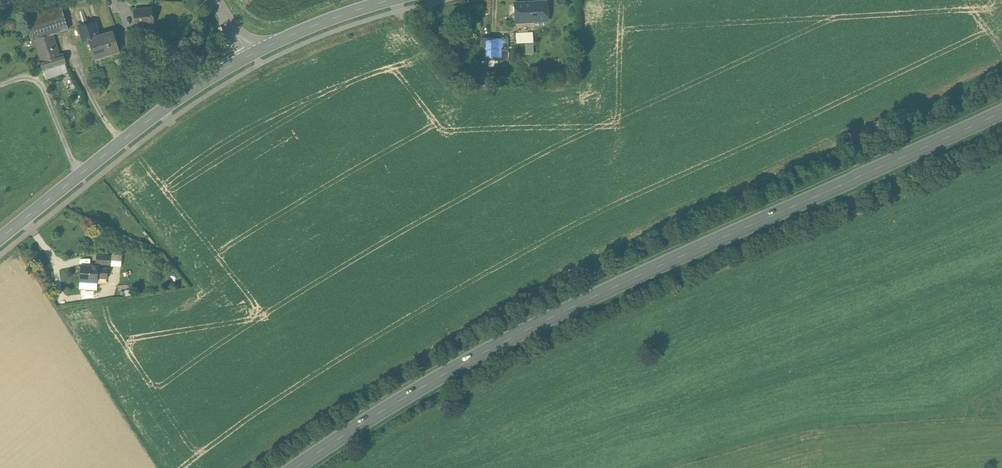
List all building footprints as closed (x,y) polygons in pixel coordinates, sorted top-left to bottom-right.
[(546,2),(515,4),(515,23),(547,21),(546,2)] [(60,7),(48,11),(54,28),(66,24),(60,7)] [(152,9),(145,10),(145,9),(139,9),(139,10),(133,11),(135,27),(142,26),(154,25),(153,16),(152,16),(152,9)] [(48,11),(34,16),(37,28),(30,30),(34,40),(35,40),(52,35),(56,34),(54,28),(48,11)] [(113,33),(99,37),(95,22),(79,27),(83,43),(88,41),(94,59),(102,57),(104,62),(120,57),(118,51),(119,51),(113,33)] [(154,34),(154,25),(142,26),(143,35),(154,34)] [(125,33),(125,42),(137,41),(136,32),(130,33),(130,32),(125,32),(125,33)] [(532,32),(516,33),(517,43),(526,43),(530,43),(533,42),(532,32)] [(52,35),(35,40),(42,61),(39,62),(42,71),(66,64),(63,54),(59,56),(52,35)] [(507,39),(481,38),(481,61),(482,61),(482,64),(488,64),(488,66),(497,66),(498,61),(507,61),(507,39)] [(83,43),(78,44),(85,65),(95,62),(94,59),(88,41),(83,43)] [(112,253),(111,265),(121,266),(123,254),(112,253)] [(110,257),(96,256),(96,264),(110,264),(110,257)] [(98,266),(81,265),(80,282),(97,283),(97,278),(107,278),(108,269),(98,269),(98,266)]
